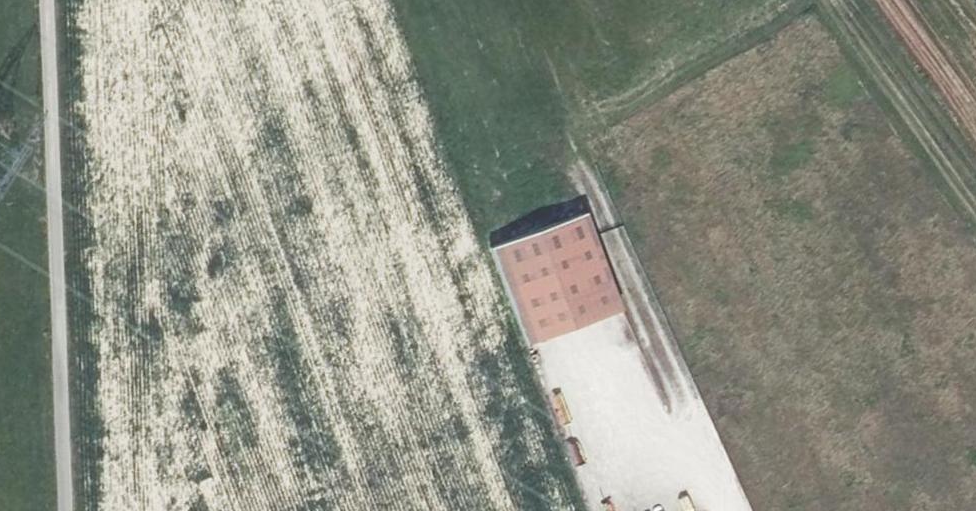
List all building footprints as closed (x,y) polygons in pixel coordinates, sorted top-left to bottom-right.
[(591,218),(496,255),(530,347),(626,315),(591,218)]
